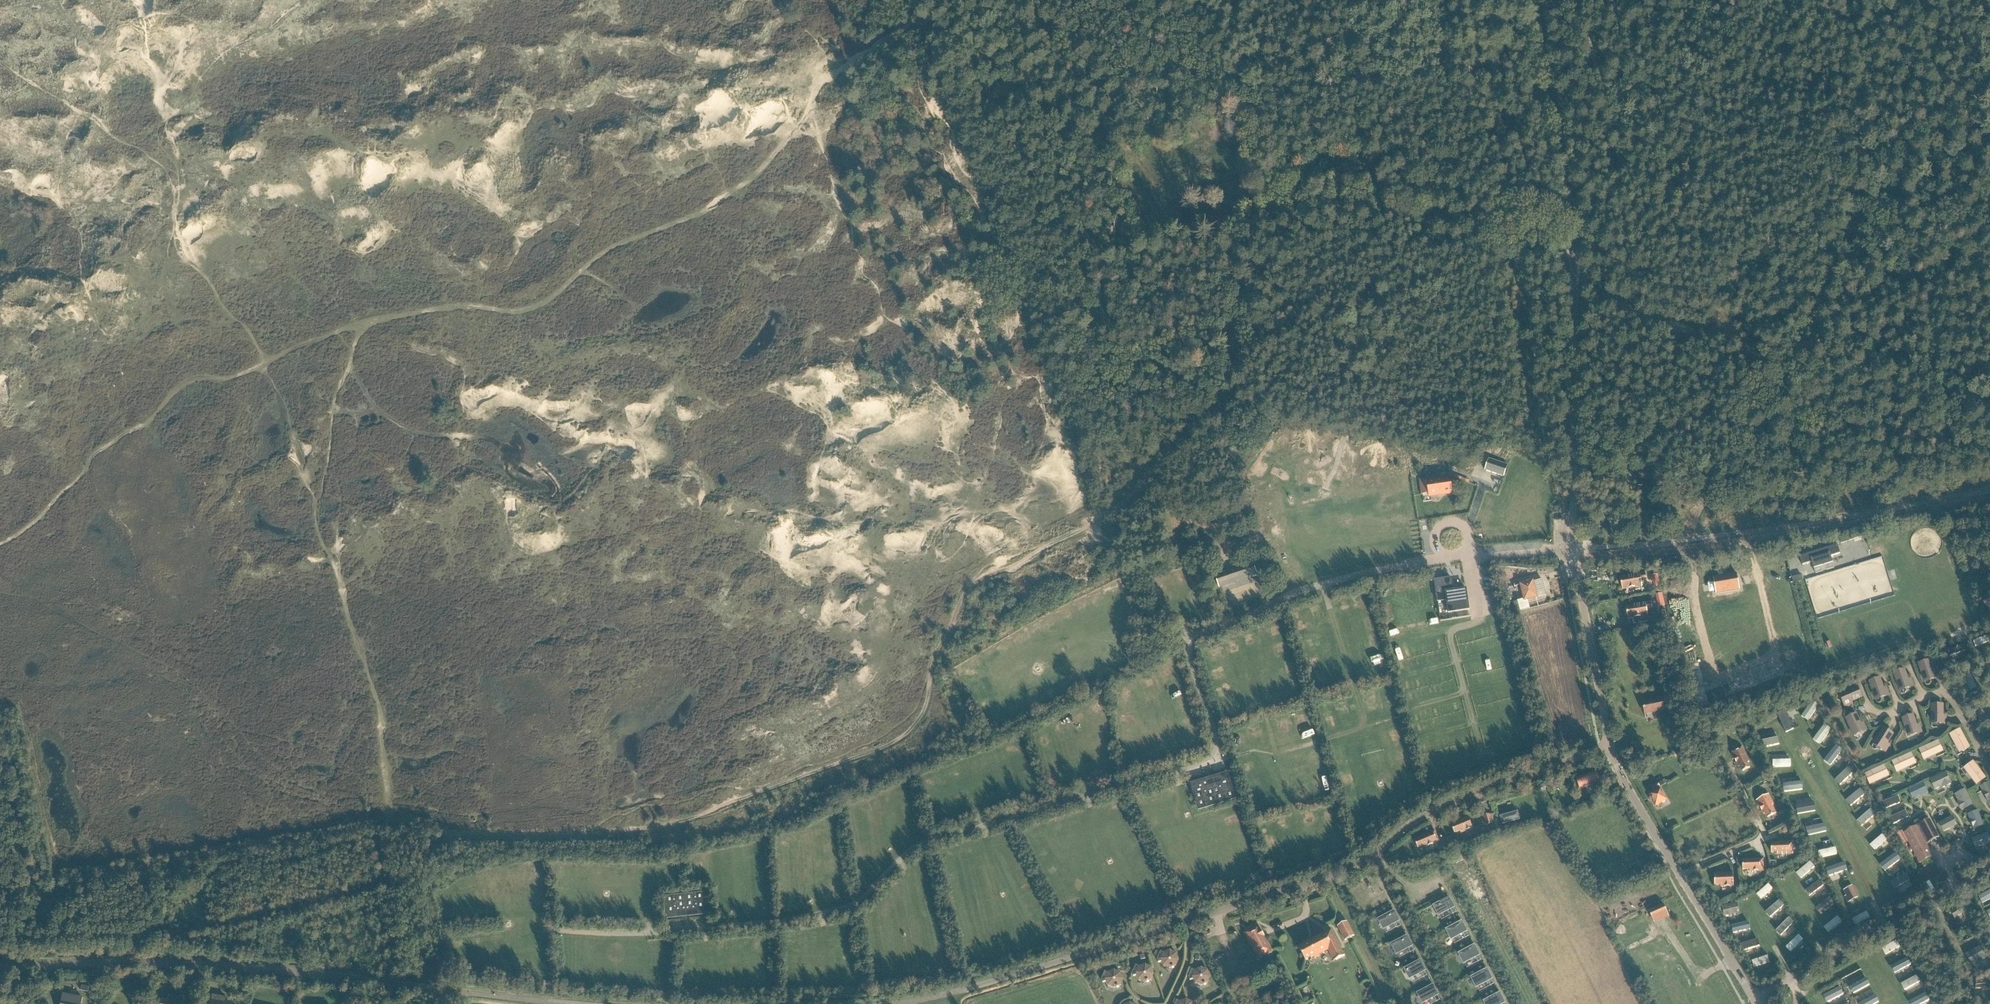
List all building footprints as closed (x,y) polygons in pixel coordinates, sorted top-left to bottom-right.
[(1473,447),(1480,433),(1472,429),(1466,443),(1473,447)] [(1508,466),(1489,459),(1485,471),(1504,477),(1508,466)] [(1429,497),(1452,494),(1450,478),(1430,481),(1429,479),(1420,480),(1422,494),(1429,493),(1429,497)] [(1871,557),(1865,536),(1842,542),(1844,547),(1840,548),(1842,555),(1843,554),(1846,564),(1871,557)] [(1832,563),(1830,557),(1840,554),(1837,545),(1799,557),(1802,566),(1811,563),(1813,569),(1832,563)] [(1872,599),(1894,594),(1884,557),(1853,565),(1855,572),(1861,570),(1866,587),(1869,586),(1872,599)] [(1257,575),(1253,564),(1215,576),(1219,588),(1257,575)] [(1620,578),(1622,590),(1642,586),(1641,580),(1647,579),(1646,573),(1640,574),(1620,578)] [(1735,575),(1715,579),(1717,593),(1738,589),(1735,575)] [(1469,610),(1466,589),(1453,591),(1451,578),(1435,581),(1438,602),(1449,600),(1450,613),(1469,610)] [(1532,582),(1522,585),(1525,600),(1536,597),(1532,582)] [(1645,604),(1626,607),(1628,619),(1647,616),(1646,609),(1652,608),(1651,602),(1645,603),(1645,604)] [(1989,642),(1989,638),(1989,636),(1973,642),(1975,647),(1989,642)] [(1965,651),(1963,645),(1947,651),(1949,656),(1965,651)] [(1925,682),(1938,678),(1935,670),(1933,671),(1929,661),(1919,664),(1925,682)] [(1894,673),(1900,691),(1913,686),(1911,679),(1908,680),(1904,670),(1894,673)] [(1970,691),(1976,688),(1969,671),(1962,674),(1970,691)] [(1869,682),(1876,700),(1889,695),(1886,688),(1883,689),(1880,678),(1869,682)] [(1840,695),(1845,708),(1852,705),(1851,702),(1862,698),(1857,687),(1840,695)] [(1662,698),(1643,702),(1645,714),(1665,710),(1662,698)] [(1808,722),(1819,706),(1811,701),(1800,717),(1808,722)] [(1943,716),(1943,705),(1932,705),(1932,724),(1946,724),(1946,716),(1943,716)] [(1984,727),(1989,723),(1981,708),(1975,712),(1984,727)] [(1785,734),(1794,730),(1784,710),(1776,714),(1785,734)] [(1867,730),(1863,723),(1861,724),(1856,714),(1846,719),(1854,736),(1867,730)] [(1916,726),(1913,715),(1902,719),(1908,737),(1922,733),(1919,725),(1916,726)] [(1819,746),(1831,730),(1824,725),(1812,740),(1819,746)] [(1873,744),(1885,752),(1889,745),(1887,744),(1893,734),(1883,728),(1873,744)] [(1959,754),(1970,748),(1960,729),(1949,735),(1959,754)] [(1780,745),(1779,737),(1760,741),(1762,749),(1780,745)] [(1943,752),(1938,741),(1918,750),(1924,761),(1943,752)] [(1830,767),(1842,751),(1835,745),(1823,761),(1830,767)] [(1743,771),(1750,768),(1747,763),(1749,762),(1742,748),(1731,753),(1738,767),(1740,766),(1743,771)] [(1916,765),(1911,753),(1891,762),(1896,774),(1916,765)] [(1976,786),(1986,779),(1973,761),(1963,769),(1976,786)] [(1889,777),(1884,766),(1864,775),(1869,786),(1889,777)] [(1839,787),(1853,773),(1848,768),(1834,781),(1839,787)] [(1600,782),(1596,771),(1576,779),(1580,790),(1600,782)] [(1945,773),(1931,780),(1935,790),(1942,786),(1943,788),(1950,784),(1945,773)] [(1201,782),(1195,793),(1200,808),(1208,806),(1207,805),(1226,799),(1226,801),(1234,798),(1229,783),(1219,777),(1201,782)] [(1557,786),(1553,781),(1548,786),(1552,790),(1557,786)] [(1665,785),(1662,781),(1651,787),(1654,791),(1665,785)] [(1804,790),(1803,782),(1784,784),(1785,792),(1804,790)] [(1922,783),(1908,789),(1912,799),(1926,793),(1922,783)] [(1988,783),(1980,787),(1989,807),(1989,806),(1989,786),(1988,783)] [(1656,806),(1667,800),(1661,789),(1650,795),(1656,806)] [(1850,807),(1865,795),(1860,790),(1845,802),(1850,807)] [(1964,790),(1955,795),(1959,802),(1958,803),(1962,810),(1972,805),(1964,790)] [(1768,795),(1757,801),(1764,815),(1765,814),(1768,818),(1776,814),(1772,806),(1773,805),(1768,795)] [(1901,804),(1898,797),(1880,804),(1882,810),(1901,804)] [(1798,815),(1816,812),(1815,803),(1797,806),(1798,815)] [(1861,828),(1875,815),(1870,810),(1856,822),(1861,828)] [(1973,828),(1983,823),(1976,810),(1967,815),(1973,828)] [(1909,818),(1905,811),(1888,819),(1891,826),(1909,818)] [(1519,812),(1500,815),(1502,824),(1521,821),(1519,812)] [(1494,827),(1490,815),(1483,816),(1486,826),(1488,825),(1489,828),(1494,827)] [(1468,817),(1456,822),(1457,824),(1452,826),(1454,833),(1460,831),(1461,833),(1473,828),(1468,817)] [(1952,817),(1940,824),(1944,832),(1949,829),(1949,828),(1956,825),(1952,817)] [(1920,863),(1932,857),(1926,844),(1938,838),(1929,820),(1904,833),(1920,863)] [(1827,832),(1826,824),(1806,828),(1808,836),(1827,832)] [(1434,831),(1419,837),(1420,839),(1415,841),(1418,848),(1423,846),(1424,848),(1439,842),(1434,831)] [(1909,842),(1903,831),(1897,834),(1903,845),(1905,844),(1909,842)] [(1989,844),(1989,838),(1987,832),(1971,839),(1976,850),(1989,844)] [(1874,852),(1887,841),(1882,835),(1869,846),(1874,852)] [(1793,854),(1792,842),(1771,843),(1771,853),(1777,853),(1777,855),(1782,854),(1782,853),(1786,852),(1786,854),(1793,854)] [(1838,855),(1836,848),(1818,852),(1820,859),(1838,855)] [(1885,873),(1901,861),(1895,854),(1879,866),(1885,873)] [(1764,871),(1763,859),(1742,860),(1743,870),(1749,869),(1749,871),(1764,871)] [(1801,880),(1815,868),(1810,862),(1796,874),(1801,880)] [(1654,869),(1656,868),(1653,863),(1644,867),(1647,872),(1652,870),(1653,872),(1655,871),(1654,869)] [(1847,871),(1844,863),(1825,870),(1827,878),(1847,871)] [(1733,873),(1714,874),(1715,885),(1721,885),(1721,887),(1733,886),(1733,873)] [(1894,890),(1910,881),(1906,874),(1890,884),(1894,890)] [(1809,897),(1823,886),(1819,881),(1804,892),(1809,897)] [(1761,900),(1773,889),(1768,885),(1757,895),(1761,900)] [(1858,897),(1852,886),(1843,890),(1846,896),(1844,897),(1847,903),(1858,897)] [(1978,897),(1982,905),(1989,901),(1989,891),(1978,897)] [(668,914),(670,916),(701,913),(704,910),(702,894),(666,898),(668,914)] [(1454,909),(1455,908),(1449,897),(1432,906),(1438,917),(1450,911),(1452,915),(1456,913),(1454,909)] [(1820,916),(1834,905),(1829,899),(1815,910),(1820,916)] [(1770,919),(1785,906),(1780,901),(1766,914),(1770,919)] [(1739,913),(1737,902),(1722,906),(1724,916),(1739,913)] [(1973,918),(1965,903),(1951,911),(1955,919),(1962,914),(1967,922),(1973,918)] [(1664,905),(1649,911),(1652,919),(1667,913),(1664,905)] [(1851,919),(1864,913),(1862,907),(1849,913),(1851,919)] [(1399,922),(1401,921),(1395,910),(1377,920),(1383,931),(1396,924),(1398,928),(1401,926),(1399,922)] [(1855,927),(1870,919),(1867,913),(1852,920),(1855,927)] [(1828,934),(1842,923),(1837,917),(1823,928),(1828,934)] [(1781,937),(1794,923),(1789,918),(1776,932),(1781,937)] [(1433,921),(1427,924),(1435,940),(1441,937),(1433,921)] [(1466,933),(1468,932),(1462,921),(1445,930),(1451,941),(1463,935),(1465,939),(1469,937),(1466,933)] [(1354,936),(1346,922),(1338,927),(1345,940),(1354,936)] [(1734,934),(1751,930),(1749,923),(1732,927),(1734,934)] [(1259,926),(1245,933),(1258,959),(1272,951),(1259,926)] [(1331,930),(1325,933),(1298,947),(1305,960),(1313,956),(1314,958),(1329,951),(1334,961),(1345,956),(1331,930)] [(1412,947),(1414,946),(1408,935),(1390,944),(1396,955),(1409,949),(1411,953),(1414,951),(1412,947)] [(1790,952),(1803,940),(1799,935),(1786,948),(1790,952)] [(1741,952),(1760,947),(1758,940),(1739,945),(1741,952)] [(1885,956),(1900,948),(1896,942),(1881,950),(1885,956)] [(1479,957),(1481,956),(1475,944),(1457,954),(1463,965),(1476,958),(1478,962),(1481,960),(1479,957)] [(1986,958),(1981,947),(1966,955),(1971,964),(1978,960),(1979,962),(1986,958)] [(1179,960),(1177,954),(1171,951),(1165,953),(1161,952),(1157,959),(1159,963),(1162,961),(1164,966),(1170,968),(1176,966),(1179,960)] [(1754,969),(1770,963),(1768,956),(1752,962),(1754,969)] [(1894,975),(1911,966),(1907,959),(1890,968),(1894,975)] [(1425,972),(1427,971),(1421,960),(1403,969),(1409,980),(1422,974),(1424,978),(1427,976),(1425,972)] [(1154,974),(1152,968),(1146,965),(1140,967),(1136,965),(1132,973),(1134,977),(1137,975),(1139,979),(1145,982),(1151,980),(1154,974)] [(1210,977),(1208,971),(1201,968),(1196,971),(1192,969),(1189,977),(1190,981),(1194,979),(1196,983),(1202,985),(1208,983),(1210,977)] [(1492,980),(1493,980),(1487,968),(1470,978),(1476,989),(1488,982),(1491,986),(1494,984),(1492,980)] [(1123,979),(1121,973),(1115,971),(1109,973),(1105,972),(1102,979),(1103,983),(1107,981),(1109,985),(1115,988),(1121,985),(1123,979)] [(1904,991),(1920,982),(1917,976),(1900,985),(1904,991)] [(1853,995),(1870,986),(1866,979),(1849,988),(1853,995)] [(1975,986),(1976,990),(1982,989),(1981,985),(1989,985),(1989,979),(1976,980),(1976,986),(1975,986)] [(1440,995),(1434,984),(1416,994),(1422,1003),(1423,1003),(1435,998),(1437,1002),(1440,1000),(1438,996),(1440,995)] [(1843,995),(1840,988),(1822,997),(1826,1003),(1827,1003),(1843,995)] [(1506,1003),(1500,992),(1482,1002),(1484,1003),(1505,1003),(1506,1003)] [(61,1003),(81,1003),(82,998),(81,998),(76,997),(75,997),(70,996),(70,995),(69,995),(69,996),(64,995),(64,994),(63,994),(61,1003)] [(1929,1001),(1925,994),(1909,1003),(1910,1003),(1923,1003),(1929,1001)] [(162,999),(161,1003),(180,1003),(182,998),(169,995),(168,1000),(162,999)] [(212,1000),(211,1003),(230,1003),(224,1003),(225,997),(213,995),(212,1000)]
